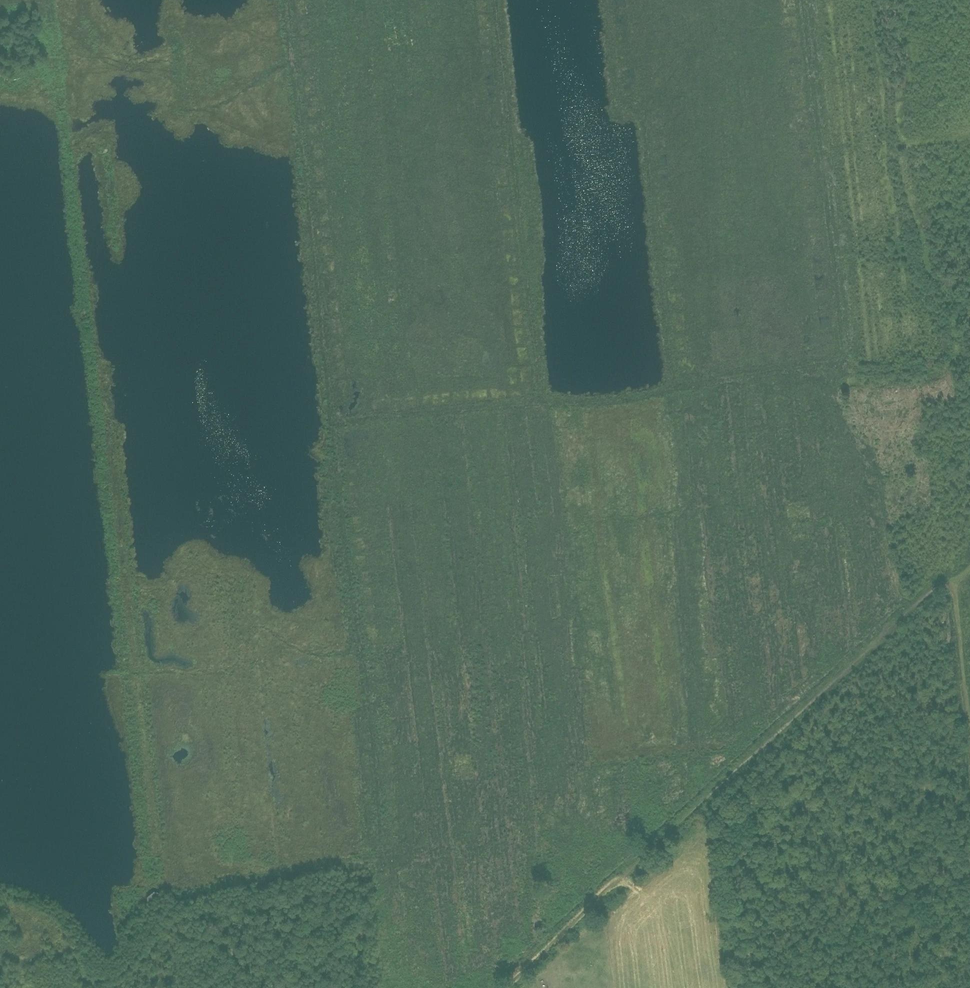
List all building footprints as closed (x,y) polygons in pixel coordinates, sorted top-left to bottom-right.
[(147,897),(147,905),(156,898),(162,894),(154,892),(147,897)]
